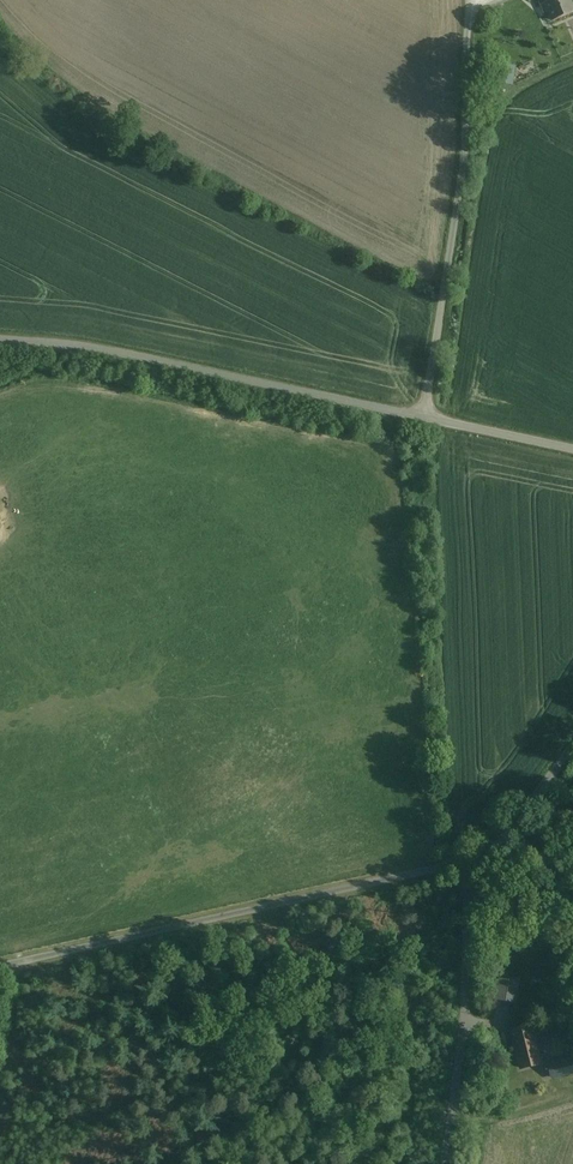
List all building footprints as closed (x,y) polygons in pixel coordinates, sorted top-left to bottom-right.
[(541,5),(545,4),(552,20),(572,11),(572,7),(570,0),(539,0),(541,5)] [(517,982),(499,979),(497,999),(514,1002),(517,982)] [(531,1025),(512,1030),(521,1068),(540,1063),(531,1025)] [(549,1064),(552,1077),(572,1072),(572,1058),(549,1064)]
